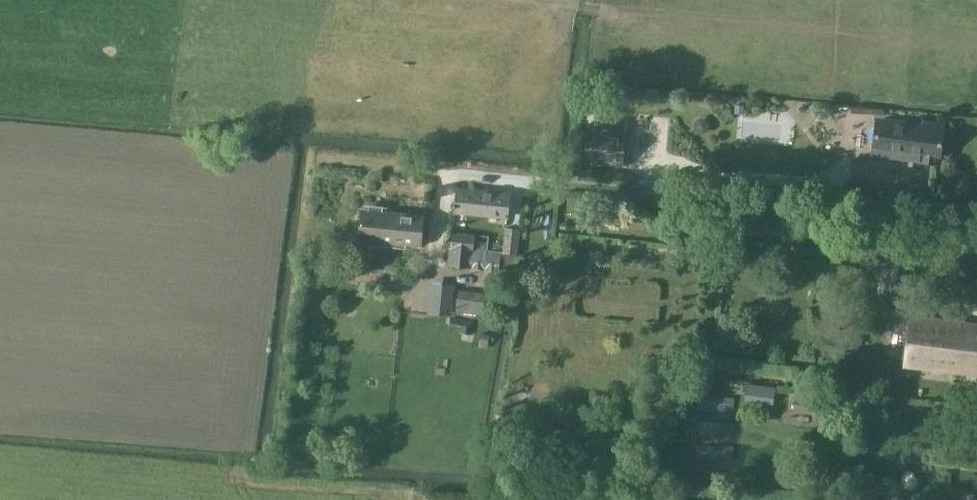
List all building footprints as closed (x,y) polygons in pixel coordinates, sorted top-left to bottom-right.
[(736,104),(735,114),(744,114),(744,105),(736,104)] [(876,121),(872,148),(920,154),(919,162),(936,164),(937,156),(939,156),(943,123),(925,121),(924,127),(876,121)] [(593,132),(591,162),(622,165),(625,135),(593,132)] [(924,198),(924,197),(925,186),(902,184),(901,195),(901,196),(924,198)] [(510,194),(458,189),(455,211),(508,217),(510,194)] [(360,211),(360,218),(356,217),(354,231),(359,232),(358,239),(368,239),(368,245),(391,246),(401,247),(402,242),(420,243),(423,215),(382,212),(382,206),(368,205),(367,211),(360,211)] [(506,229),(504,252),(517,253),(520,230),(506,229)] [(453,233),(449,264),(486,268),(499,270),(499,266),(516,268),(517,253),(504,252),(488,250),(489,237),(453,233)] [(460,290),(457,311),(489,315),(491,294),(460,290)] [(475,321),(451,316),(449,329),(459,331),(459,332),(472,335),(475,321)] [(905,366),(976,376),(976,325),(911,316),(905,366)] [(480,344),(488,346),(490,335),(482,333),(480,341),(480,344)] [(745,398),(773,402),(775,388),(747,384),(745,398)] [(816,413),(817,398),(795,396),(794,411),(816,413)] [(621,437),(617,454),(628,456),(631,440),(621,437)] [(961,454),(970,455),(972,443),(963,442),(961,454)]
